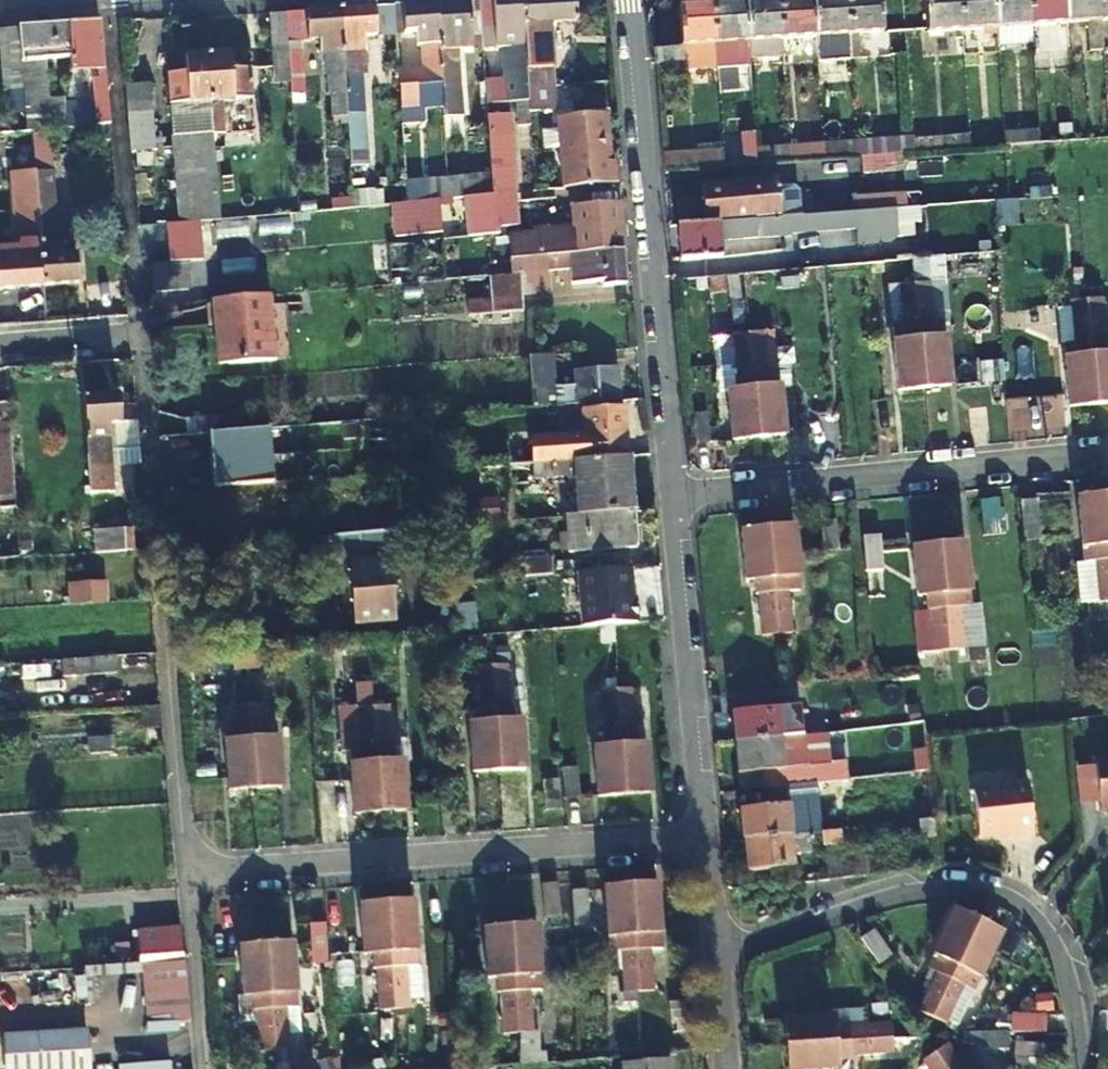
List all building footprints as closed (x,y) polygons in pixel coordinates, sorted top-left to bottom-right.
[(481,1),(484,50),(487,82),(489,106),(504,105),(511,104),(519,103),(531,102),(523,0),(504,0),(481,1)] [(532,113),(558,111),(552,26),(579,24),(577,0),(523,0),(531,102),(532,113)] [(783,38),(780,0),(775,0),(746,2),(749,41),(750,56),(784,54),(783,38)] [(817,35),(814,0),(780,0),(783,38),(817,35)] [(817,35),(851,33),(849,0),(814,0),(817,35)] [(851,33),(886,31),(883,0),(849,0),(851,33)] [(961,0),(926,0),(929,34),(963,32),(961,0)] [(963,32),(997,29),(995,0),(961,0),(963,32)] [(1031,0),(995,0),(997,29),(1033,27),(1031,0)] [(1067,0),(1031,0),(1033,27),(1069,25),(1067,0)] [(1103,0),(1067,0),(1069,25),(1089,23),(1092,51),(1106,50),(1104,23),(1103,0)] [(481,1),(469,2),(473,50),(484,50),(481,1)] [(473,50),(469,2),(438,4),(444,81),(462,80),(461,52),(473,50)] [(749,41),(746,2),(714,5),(718,65),(750,63),(750,56),(749,41)] [(444,81),(438,4),(405,6),(407,36),(418,35),(419,48),(423,49),(424,70),(400,71),(402,104),(419,102),(418,87),(444,85),(444,81)] [(718,65),(714,5),(679,7),(682,49),(683,64),(684,69),(718,67),(718,65)] [(348,101),(351,135),(366,134),(362,71),(368,70),(368,39),(385,38),(387,64),(399,64),(395,7),(342,10),(348,101)] [(348,101),(342,10),(307,12),(309,43),(322,42),(322,56),(328,55),(330,95),(333,95),(333,102),(348,101)] [(292,83),(293,96),(305,94),(302,45),(308,45),(309,43),(307,12),(288,13),(292,83)] [(276,84),(292,83),(288,13),(271,14),(276,84)] [(101,22),(69,24),(72,61),(73,74),(98,73),(106,73),(101,22)] [(24,64),(46,62),(72,61),(69,24),(20,28),(24,64)] [(24,64),(20,28),(0,30),(0,38),(4,89),(26,86),(24,64)] [(659,51),(656,51),(657,66),(683,64),(682,49),(659,51)] [(210,57),(217,151),(257,148),(256,119),(226,122),(225,104),(235,102),(235,100),(254,99),(252,70),(231,71),(231,56),(210,57)] [(217,151),(210,57),(186,58),(187,74),(171,75),(173,106),(174,106),(174,120),(174,137),(175,149),(159,149),(153,86),(127,87),(134,151),(141,228),(144,228),(221,221),(217,151)] [(64,103),(63,100),(49,102),(46,62),(24,64),(26,86),(29,131),(34,131),(66,129),(64,103)] [(95,102),(64,103),(66,129),(110,125),(113,125),(108,74),(107,74),(106,73),(98,73),(99,81),(93,82),(95,102)] [(489,106),(487,82),(469,84),(471,124),(489,123),(489,118),(489,106)] [(531,102),(519,103),(521,127),(532,127),(532,113),(531,102)] [(564,191),(618,185),(616,164),(611,164),(606,116),(558,121),(564,191)] [(489,118),(489,123),(495,197),(519,194),(512,117),(489,118)] [(1041,129),(1005,133),(1006,146),(1042,143),(1041,129)] [(41,212),(47,286),(79,283),(77,255),(66,256),(64,225),(57,224),(51,135),(35,136),(41,212)] [(971,149),(970,136),(914,139),(914,153),(971,149)] [(857,144),(858,158),(890,155),(898,155),(914,153),(914,139),(857,144)] [(825,145),(826,161),(858,158),(857,144),(825,145)] [(792,163),(826,161),(825,145),(791,148),(792,163)] [(757,166),(792,163),(791,148),(756,150),(757,166)] [(724,151),(664,155),(665,173),(725,168),(724,151)] [(890,155),(858,158),(860,175),(892,173),(890,155)] [(890,155),(892,173),(900,172),(898,155),(890,155)] [(704,225),(779,220),(778,179),(701,185),(704,225)] [(471,239),(501,236),(500,231),(521,228),(520,202),(519,194),(495,197),(466,199),(471,239)] [(852,199),(853,214),(882,212),(881,196),(852,199)] [(890,196),(881,196),(882,212),(891,211),(890,196)] [(624,252),(621,205),(576,209),(579,240),(570,241),(572,257),(624,252)] [(395,235),(445,232),(444,211),(393,215),(395,235)] [(41,212),(21,214),(24,261),(0,263),(0,289),(47,286),(41,212)] [(853,214),(779,220),(780,236),(858,231),(861,264),(883,262),(886,262),(882,212),(853,214)] [(704,225),(679,227),(681,262),(722,258),(721,240),(780,236),(779,220),(704,225)] [(518,276),(546,274),(571,272),(571,283),(605,280),(606,288),(627,285),(624,252),(572,257),(516,263),(511,263),(512,277),(518,276)] [(904,287),(916,287),(914,260),(902,262),(904,287)] [(191,290),(188,262),(156,265),(158,293),(191,290)] [(548,297),(546,274),(518,276),(518,279),(491,281),(494,315),(525,312),(524,298),(548,297)] [(916,287),(926,389),(952,388),(947,324),(952,324),(949,283),(916,287)] [(103,318),(121,317),(118,285),(100,287),(103,318)] [(916,287),(904,287),(907,328),(902,328),(904,344),(897,345),(900,391),(926,389),(916,287)] [(215,304),(218,338),(228,337),(231,366),(279,361),(273,298),(215,304)] [(487,299),(467,300),(467,316),(487,315),(487,299)] [(1096,406),(1086,300),(1075,302),(1079,344),(1064,346),(1072,409),(1096,406)] [(1096,406),(1107,404),(1107,341),(1100,342),(1095,300),(1086,300),(1096,406)] [(778,334),(764,335),(767,375),(781,374),(778,334)] [(785,437),(781,374),(767,375),(764,335),(749,336),(759,439),(785,437)] [(759,439),(749,336),(735,337),(738,377),(729,377),(733,441),(759,439)] [(228,337),(218,338),(220,367),(231,366),(228,337)] [(556,355),(531,358),(536,410),(559,409),(556,355)] [(581,406),(621,403),(618,369),(578,372),(581,406)] [(84,398),(90,471),(106,470),(105,452),(141,449),(139,421),(121,422),(119,395),(84,398)] [(10,404),(0,405),(0,527),(18,525),(10,404)] [(567,464),(629,459),(625,410),(585,413),(587,438),(533,443),(535,467),(552,465),(567,464)] [(235,418),(185,420),(186,436),(159,437),(160,466),(184,465),(184,481),(208,480),(206,435),(236,434),(235,418)] [(535,467),(511,469),(513,487),(536,485),(535,481),(555,480),(556,496),(579,495),(581,518),(636,513),(631,459),(629,459),(567,464),(552,465),(535,467)] [(219,471),(220,490),(264,487),(263,468),(219,471)] [(1105,498),(1081,501),(1087,563),(1098,562),(1102,605),(1107,604),(1107,523),(1105,498)] [(1005,534),(1002,503),(985,505),(987,535),(1005,534)] [(1040,503),(1024,504),(1027,541),(1044,539),(1040,503)] [(636,513),(581,518),(568,519),(570,554),(641,548),(638,513),(636,513)] [(837,552),(836,522),(821,524),(822,552),(837,552)] [(769,533),(780,638),(793,637),(789,594),(802,593),(795,530),(769,533)] [(96,556),(137,554),(134,531),(94,534),(96,556)] [(780,638),(769,533),(742,536),(747,583),(756,582),(758,597),(762,596),(767,639),(780,638)] [(391,534),(331,539),(333,559),(350,558),(353,593),(395,590),(391,534)] [(880,572),(880,537),(864,537),(865,572),(880,572)] [(942,548),(953,653),(967,651),(962,608),(965,608),(964,594),(973,593),(968,545),(942,548)] [(953,653),(942,548),(915,551),(920,599),(930,598),(931,611),(934,611),(938,654),(953,653)] [(536,579),(554,577),(552,557),(534,558),(536,579)] [(1098,562),(1087,563),(1092,605),(1102,605),(1098,562)] [(634,587),(633,571),(581,575),(585,627),(606,625),(614,625),(639,623),(638,598),(632,599),(631,587),(634,587)] [(77,606),(112,603),(111,587),(75,589),(77,606)] [(395,590),(353,593),(356,626),(398,622),(395,590)] [(619,691),(616,659),(615,642),(614,625),(606,625),(611,691),(619,691)] [(249,653),(250,669),(263,668),(262,652),(249,653)] [(237,670),(250,669),(249,653),(236,654),(237,670)] [(62,676),(115,675),(115,659),(61,660),(62,676)] [(492,669),(500,774),(526,772),(522,724),(515,724),(514,711),(509,712),(505,668),(492,669)] [(500,774),(492,669),(477,670),(481,712),(476,712),(478,728),(469,728),(474,777),(500,774)] [(373,708),(371,676),(353,677),(356,709),(340,710),(343,752),(352,752),(356,815),(382,812),(373,708)] [(619,691),(627,795),(653,794),(649,746),(641,746),(639,731),(636,732),(633,689),(619,691)] [(619,691),(611,691),(604,692),(607,733),(603,734),(604,749),(597,750),(601,798),(627,795),(619,691)] [(253,700),(259,789),(285,787),(281,724),(268,725),(267,699),(253,700)] [(259,789),(253,700),(239,701),(240,727),(228,727),(233,791),(259,789)] [(373,708),(382,812),(409,810),(405,762),(395,763),(394,749),(391,749),(387,706),(373,708)] [(737,742),(803,736),(801,713),(780,714),(780,709),(735,713),(737,742)] [(914,777),(928,776),(924,735),(923,724),(908,726),(914,777)] [(785,772),(786,789),(816,787),(844,784),(842,764),(815,765),(815,757),(805,758),(803,736),(737,742),(740,775),(785,772)] [(1095,763),(1100,814),(1107,813),(1107,762),(1095,763)] [(583,772),(568,773),(570,803),(586,801),(583,772)] [(566,809),(564,781),(550,783),(553,810),(566,809)] [(1028,785),(974,791),(979,838),(993,837),(1001,828),(1008,833),(1008,839),(1033,837),(1028,785)] [(816,787),(786,789),(788,806),(744,811),(747,843),(811,836),(820,835),(816,787)] [(934,824),(932,806),(913,808),(915,826),(934,824)] [(832,834),(851,832),(849,811),(830,812),(832,834)] [(934,824),(915,826),(917,841),(935,840),(934,824)] [(811,836),(747,843),(749,873),(794,869),(794,856),(812,853),(811,836)] [(849,879),(869,877),(867,850),(824,855),(827,881),(849,879)] [(560,918),(558,885),(542,885),(544,919),(560,918)] [(632,889),(640,994),(654,993),(650,945),(663,945),(658,887),(632,889)] [(640,994),(632,889),(606,891),(610,938),(617,938),(618,947),(621,947),(625,995),(640,994)] [(326,916),(324,891),(308,893),(310,917),(326,916)] [(588,892),(574,893),(577,919),(591,918),(588,892)] [(390,906),(398,1011),(413,1010),(410,968),(420,968),(415,904),(390,906)] [(383,1013),(398,1011),(390,906),(363,908),(367,959),(375,958),(376,971),(380,971),(383,1013)] [(935,1020),(979,924),(955,913),(929,972),(939,976),(922,1014),(935,1020)] [(967,988),(977,992),(1003,935),(979,924),(935,1020),(950,1027),(958,1009),(967,988)] [(313,964),(327,963),(325,925),(311,926),(313,964)] [(512,930),(520,1035),(522,1064),(552,1062),(549,1032),(534,1034),(529,992),(544,990),(538,927),(512,930)] [(520,1035),(512,930),(486,933),(491,979),(500,978),(501,992),(505,992),(508,1036),(520,1035)] [(874,932),(862,941),(878,964),(890,955),(874,932)] [(149,936),(151,969),(185,967),(188,967),(186,933),(149,936)] [(270,947),(278,1051),(293,1050),(291,1009),(301,1008),(297,945),(270,947)] [(278,1051),(270,947),(246,948),(249,997),(257,996),(258,1012),(261,1012),(264,1052),(278,1051)] [(656,985),(668,983),(665,952),(652,954),(656,985)] [(967,988),(958,1009),(968,1013),(977,992),(967,988)] [(244,1030),(256,1027),(251,1002),(239,1005),(244,1030)] [(1009,1024),(1040,1024),(1039,1008),(1009,1008),(1009,1024)] [(789,1048),(894,1042),(893,1027),(852,1029),(852,1026),(835,1027),(835,1017),(788,1020),(789,1048)] [(89,1067),(87,1034),(8,1039),(10,1068),(89,1068),(89,1067)] [(1008,1050),(1007,1034),(969,1036),(969,1048),(981,1047),(981,1051),(1008,1050)] [(789,1048),(790,1068),(838,1068),(837,1063),(855,1062),(855,1059),(895,1056),(894,1042),(789,1048)] [(1044,1059),(1043,1044),(1016,1045),(1016,1061),(1044,1059)] [(946,1068),(963,1068),(947,1045),(935,1053),(946,1068)] [(935,1053),(923,1060),(929,1068),(946,1068),(935,1053)]
